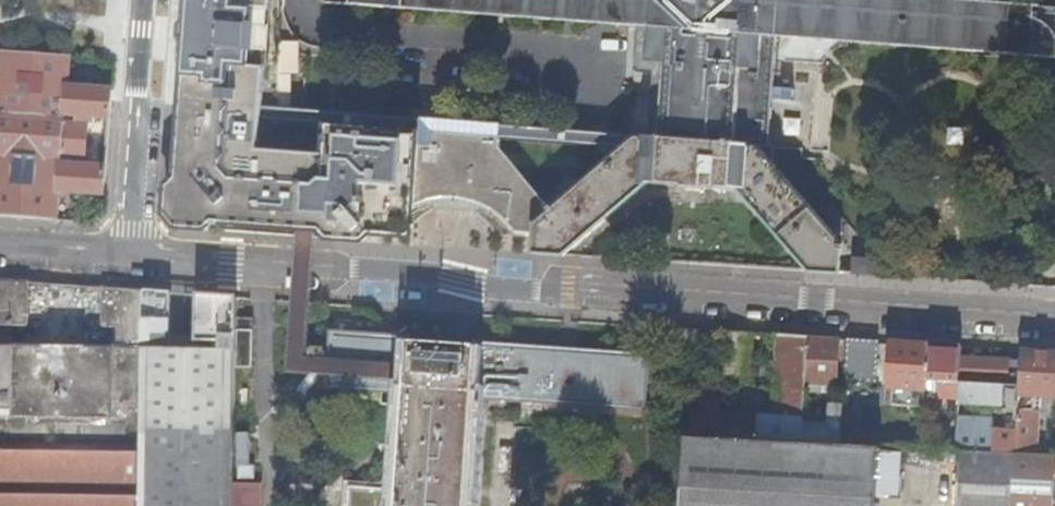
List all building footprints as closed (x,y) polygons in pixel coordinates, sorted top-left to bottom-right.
[(193,6),(188,6),(188,14),(188,22),(184,22),(182,47),(186,47),(185,56),(185,64),(188,64),(180,180),(170,189),(168,216),(179,230),(208,232),(217,224),(298,229),(317,230),(323,231),(330,240),(413,245),(416,205),(421,132),(359,128),(359,124),(355,124),(355,127),(275,122),(270,122),(278,27),(271,26),(256,26),(257,9),(272,9),(273,0),(193,0),(193,6)] [(346,5),(388,8),(389,4),(603,20),(603,19),(650,22),(647,63),(666,64),(661,137),(645,137),(645,139),(637,138),(555,208),(536,224),(536,233),(534,253),(564,255),(649,182),(682,185),(682,187),(706,188),(706,187),(737,189),(772,229),(808,271),(839,273),(841,243),(758,147),(750,147),(750,144),(736,144),(741,70),(760,72),(763,31),(809,35),(810,36),(886,42),(1018,53),(1018,56),(1054,58),(1054,33),(1052,30),(1044,24),(1033,18),(1034,6),(1006,4),(1006,5),(936,0),(347,0),(346,5)] [(271,26),(272,9),(257,9),(256,26),(271,26)] [(279,27),(278,27),(270,122),(275,122),(279,27)] [(96,117),(110,118),(112,91),(69,87),(71,59),(0,53),(0,217),(58,221),(61,192),(104,195),(106,168),(92,167),(92,158),(87,157),(89,125),(95,125),(96,117)] [(536,224),(555,208),(503,146),(503,122),(422,117),(421,132),(416,205),(423,202),(440,199),(449,198),(455,198),(461,199),(468,200),(482,204),(492,210),(499,214),(511,225),(516,231),(536,233),(536,224)] [(1053,158),(1048,161),(1044,166),(1043,170),(1044,176),(1047,181),(1051,184),(1054,185),(1054,158),(1053,158)] [(317,230),(298,229),(288,370),(332,373),(333,358),(309,356),(317,230)] [(855,259),(854,275),(883,276),(884,261),(855,259)] [(0,281),(0,326),(24,327),(26,326),(27,324),(28,283),(0,281)] [(144,291),(104,288),(103,324),(106,328),(114,328),(114,348),(0,347),(0,505),(140,505),(144,291)] [(144,291),(140,505),(234,505),(237,369),(238,317),(238,297),(200,295),(199,337),(173,336),(173,321),(171,321),(172,293),(144,291)] [(254,317),(238,317),(237,369),(253,369),(254,317)] [(694,415),(693,436),(841,444),(843,405),(831,404),(831,425),(811,423),(811,419),(804,419),(805,393),(823,393),(823,384),(836,385),(839,339),(821,338),(779,335),(774,415),(723,412),(723,400),(711,399),(711,415),(694,415)] [(378,386),(379,340),(334,337),(333,358),(332,373),(332,377),(331,384),(378,386)] [(507,347),(444,343),(426,342),(406,341),(379,340),(378,386),(407,388),(402,488),(401,505),(468,505),(474,392),(507,394),(507,347)] [(878,342),(848,340),(845,379),(875,382),(878,342)] [(907,344),(892,343),(889,388),(894,388),(892,406),(925,408),(927,380),(929,345),(907,344)] [(952,347),(929,345),(927,380),(937,381),(936,391),(960,392),(960,381),(963,347),(952,347)] [(550,396),(550,349),(507,347),(507,394),(550,396)] [(643,355),(550,349),(550,396),(641,401),(643,355)] [(1022,351),(1021,365),(1019,407),(1017,429),(1016,454),(1038,455),(1041,396),(1054,397),(1054,353),(1039,352),(1022,351)] [(960,381),(960,392),(958,403),(1005,406),(1005,383),(1008,384),(1009,364),(1010,361),(964,358),(963,381),(960,381)] [(1021,365),(1009,364),(1008,384),(1005,383),(1005,406),(1019,407),(1021,365)] [(725,381),(725,377),(703,376),(702,399),(711,399),(723,400),(725,381)] [(958,420),(955,450),(958,451),(996,453),(997,427),(997,423),(958,420)] [(1016,454),(1017,429),(997,427),(996,453),(1016,454)] [(879,446),(841,444),(693,436),(688,436),(684,505),(876,505),(879,446)] [(956,492),(955,505),(1012,505),(1016,454),(996,453),(958,451),(956,492)] [(1038,455),(1016,454),(1012,505),(1053,505),(1054,478),(1054,456),(1038,455)] [(402,488),(391,487),(391,496),(356,495),(356,505),(401,505),(402,488)]
